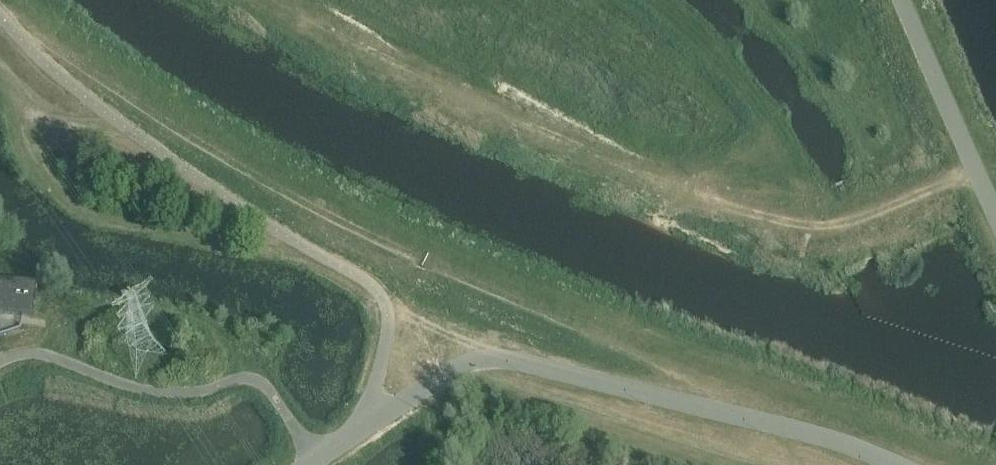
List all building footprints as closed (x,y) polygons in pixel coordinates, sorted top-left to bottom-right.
[(20,328),(21,325),(22,316),(32,318),(36,287),(0,284),(0,335),(20,328)]
